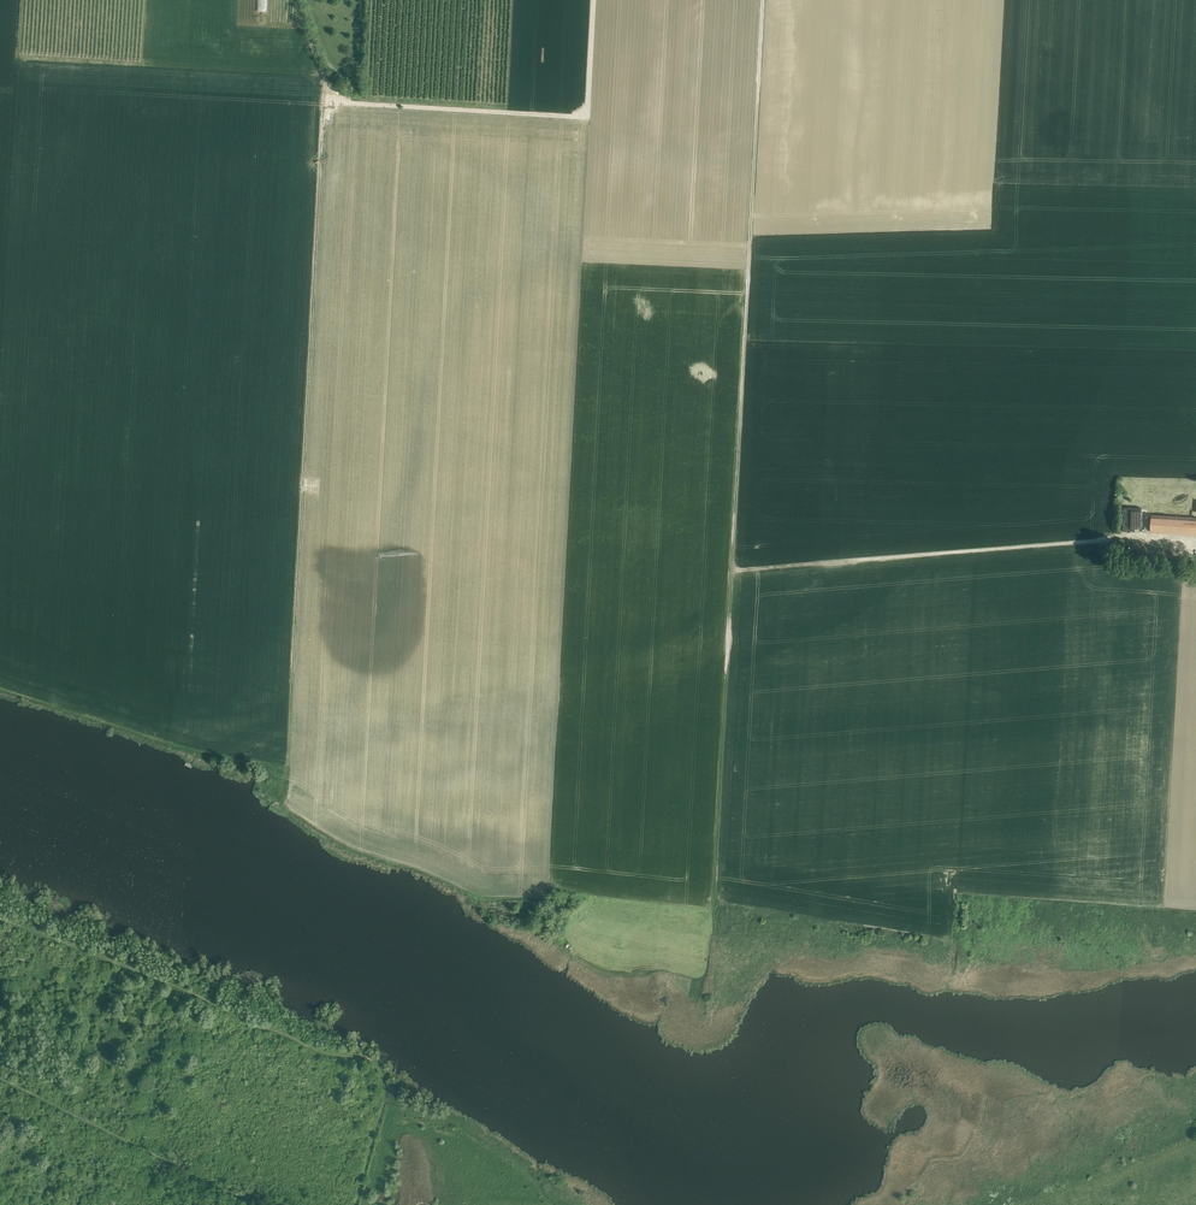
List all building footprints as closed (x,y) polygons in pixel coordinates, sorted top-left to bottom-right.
[(1195,535),(1195,518),(1152,515),(1151,532),(1195,535)]
